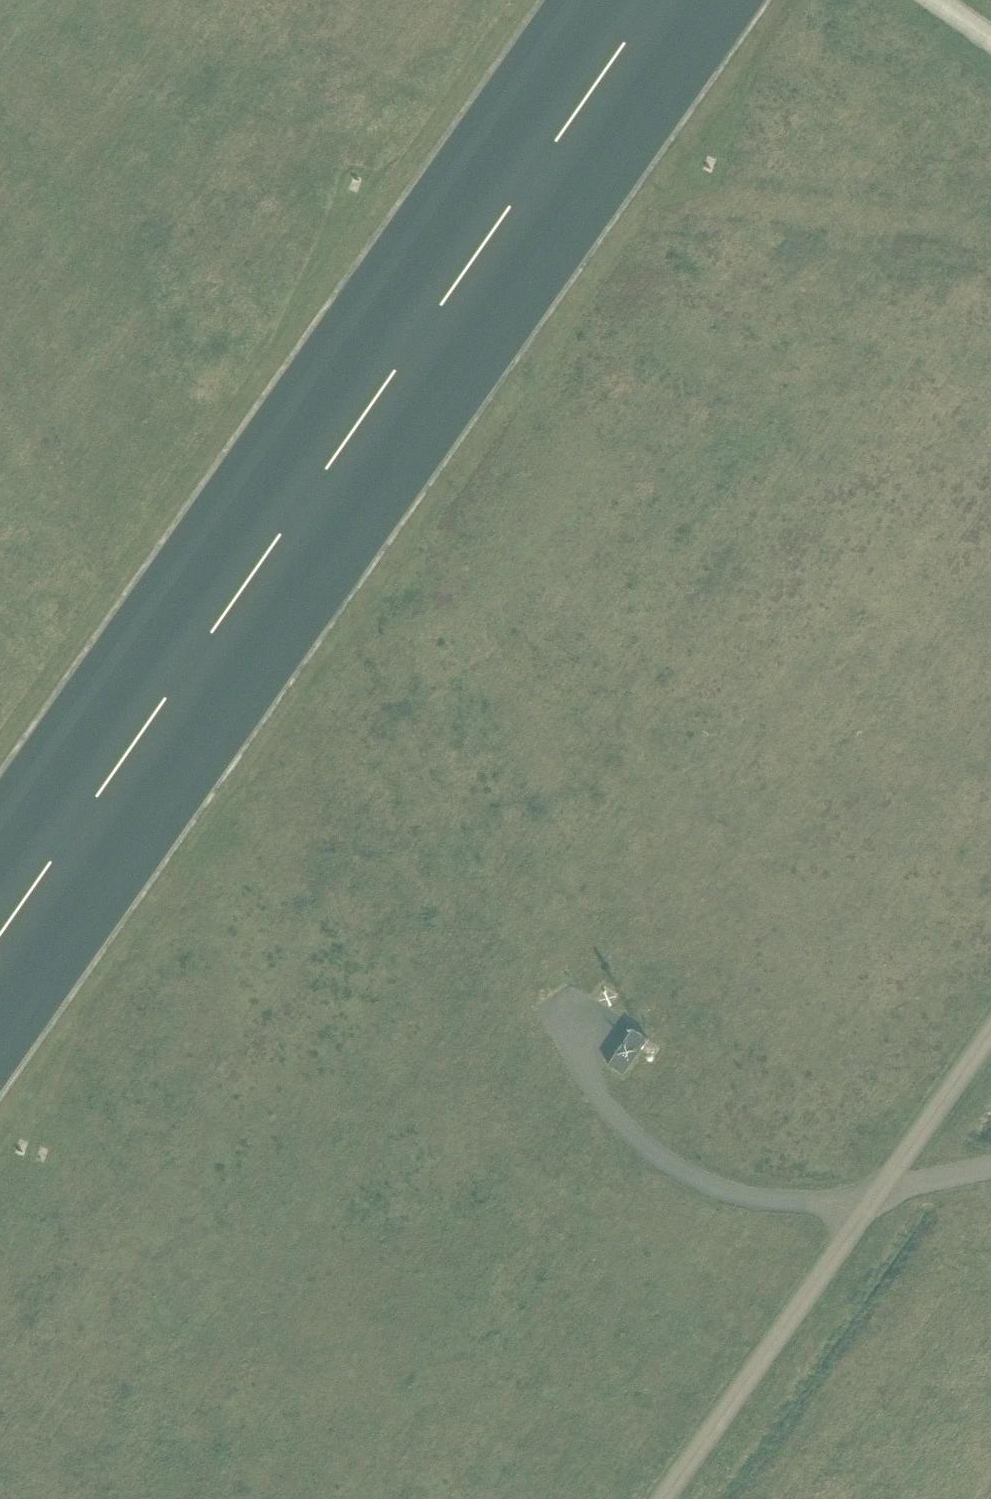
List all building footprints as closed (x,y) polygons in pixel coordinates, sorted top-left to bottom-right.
[(632,1028),(607,1064),(623,1075),(648,1039),(632,1028)]
